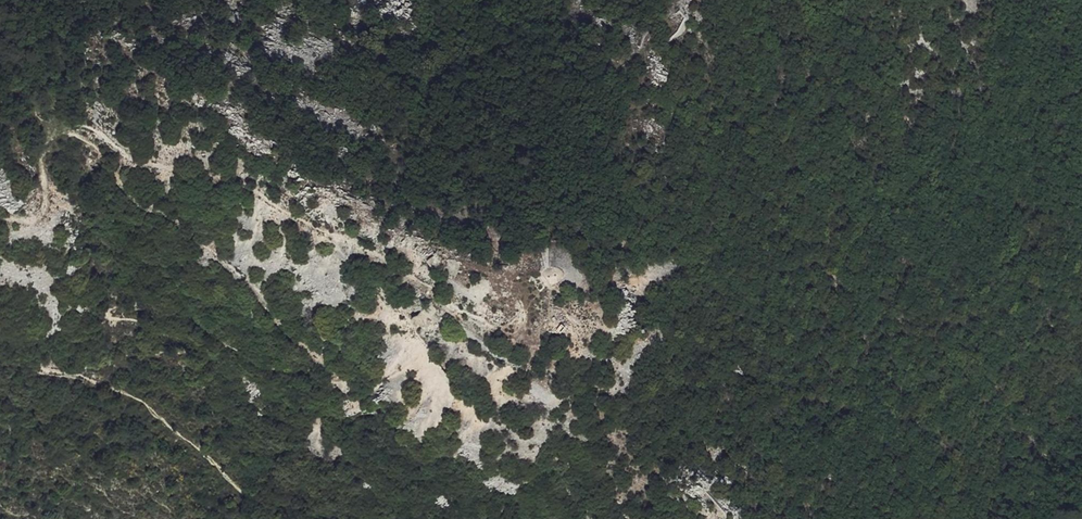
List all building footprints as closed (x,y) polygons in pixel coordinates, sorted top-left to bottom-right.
[(566,327),(561,323),(555,330),(560,333),(566,327)]
